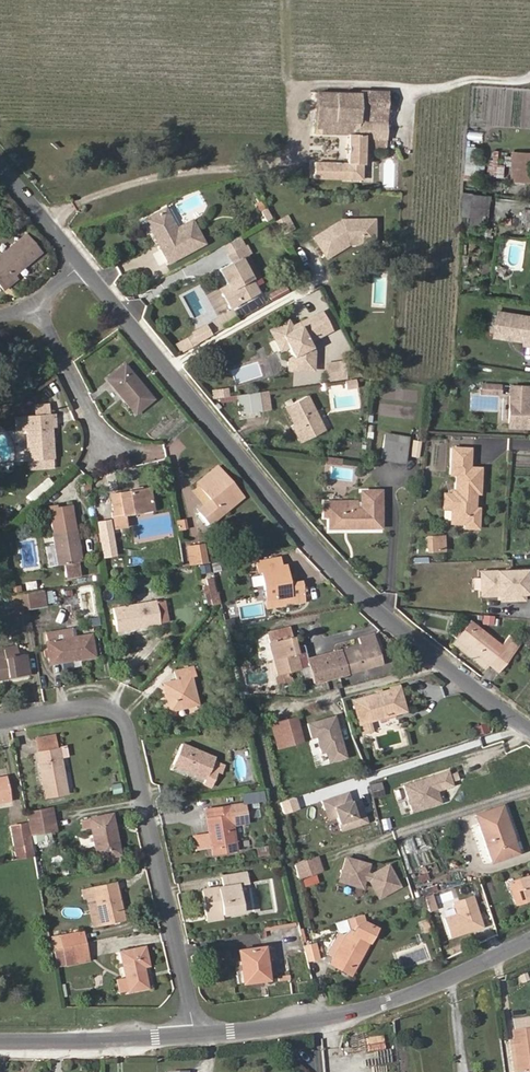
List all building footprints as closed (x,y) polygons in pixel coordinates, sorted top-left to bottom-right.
[(317,91),(316,133),(350,134),(349,161),(316,160),(315,178),(362,180),(363,164),(366,164),(367,148),(387,149),(389,90),(361,89),(361,92),(317,91)] [(471,140),(484,141),(485,132),(471,132),(471,140)] [(475,153),(476,143),(468,143),(468,153),(475,153)] [(505,177),(506,166),(499,165),(499,152),(496,152),(495,176),(505,177)] [(515,152),(513,181),(529,182),(529,154),(515,152)] [(484,176),(486,159),(468,158),(467,174),(484,176)] [(473,217),(476,194),(464,193),(463,216),(473,217)] [(490,220),(493,197),(476,194),(473,217),(472,226),(482,227),(483,219),(490,220)] [(204,243),(192,220),(176,228),(165,208),(144,219),(168,263),(204,243)] [(272,218),(267,209),(261,212),(266,221),(272,218)] [(327,259),(350,245),(377,245),(377,217),(342,218),(313,236),(327,259)] [(41,252),(26,233),(0,255),(0,286),(3,290),(17,278),(14,274),(41,252)] [(221,269),(228,282),(218,288),(231,311),(261,293),(254,281),(256,280),(244,257),(252,253),(248,245),(246,246),(241,237),(224,246),(233,262),(221,269)] [(314,350),(309,341),(330,330),(320,311),(298,323),(300,327),(293,331),(291,327),(288,320),(269,330),(280,351),(288,346),(294,356),(288,358),(288,369),(313,370),(314,350)] [(500,312),(496,336),(529,342),(529,317),(500,312)] [(185,350),(198,343),(193,334),(180,341),(185,350)] [(326,366),(328,382),(346,379),(344,363),(326,366)] [(153,399),(125,364),(107,379),(135,414),(153,399)] [(356,386),(355,379),(344,381),(346,388),(356,386)] [(502,394),(502,384),(481,383),(480,393),(502,394)] [(510,384),(508,428),(529,429),(529,385),(510,384)] [(229,397),(227,388),(218,389),(219,398),(229,397)] [(271,410),(268,391),(258,392),(261,411),(271,410)] [(261,411),(258,392),(236,395),(239,414),(261,411)] [(324,430),(308,396),(285,407),(294,425),(302,441),(324,430)] [(56,459),(53,427),(57,427),(56,413),(50,414),(50,403),(34,404),(35,414),(15,416),(16,430),(26,429),(29,470),(55,468),(54,459),(56,459)] [(302,441),(294,425),(291,426),(299,442),(302,441)] [(410,439),(410,436),(385,432),(380,460),(406,464),(407,457),(410,439)] [(420,459),(422,441),(410,439),(407,457),(420,459)] [(443,508),(451,508),(451,524),(481,525),(481,506),(477,506),(478,492),(482,493),(483,466),(472,465),(472,446),(450,446),(449,475),(455,475),(454,492),(443,491),(443,508)] [(222,514),(242,497),(216,465),(213,468),(223,481),(221,482),(232,496),(217,508),(222,514)] [(222,514),(217,508),(232,496),(221,482),(223,481),(213,468),(197,482),(210,499),(197,510),(209,524),(222,514)] [(34,501),(53,483),(47,476),(28,494),(34,501)] [(152,504),(149,487),(110,495),(113,513),(111,513),(114,529),(125,527),(123,515),(133,513),(132,507),(152,504)] [(383,528),(384,489),(361,488),(361,503),(358,503),(358,499),(324,499),(324,517),(328,517),(328,528),(383,528)] [(81,561),(72,505),(56,508),(55,504),(48,506),(58,564),(64,563),(66,578),(80,575),(78,561),(81,561)] [(133,513),(153,509),(152,504),(132,507),(133,513)] [(105,530),(103,517),(97,519),(99,531),(105,530)] [(187,518),(176,519),(178,529),(189,527),(187,518)] [(426,552),(446,551),(446,534),(426,535),(426,552)] [(206,562),(203,544),(188,547),(191,565),(206,562)] [(302,593),(300,580),(287,582),(285,565),(280,566),(279,558),(256,562),(257,571),(260,570),(265,599),(302,593)] [(220,570),(218,562),(211,563),(214,572),(220,570)] [(511,570),(512,601),(524,600),(524,594),(529,594),(529,569),(511,570)] [(512,601),(511,570),(480,571),(481,596),(500,595),(500,601),(512,601)] [(220,603),(217,592),(216,592),(212,578),(205,579),(207,585),(211,604),(212,605),(220,603)] [(34,581),(23,582),(25,590),(36,588),(34,581)] [(211,604),(207,585),(202,586),(207,605),(211,604)] [(45,604),(43,590),(42,589),(25,592),(28,608),(45,605),(45,604)] [(53,603),(51,589),(43,590),(45,604),(53,603)] [(28,608),(25,592),(11,594),(13,607),(14,610),(28,608)] [(267,609),(304,602),(302,593),(265,599),(267,609)] [(11,594),(3,596),(0,596),(0,597),(2,609),(13,607),(11,594)] [(155,601),(155,600),(113,608),(117,631),(159,623),(155,601)] [(169,621),(164,600),(155,601),(159,623),(169,621)] [(494,625),(494,615),(482,614),(482,624),(494,625)] [(498,672),(520,645),(509,636),(501,646),(469,621),(456,638),(489,664),(498,672)] [(297,653),(293,637),(292,638),(289,627),(267,633),(278,675),(276,675),(274,677),(276,684),(279,686),(291,683),(290,676),(288,676),(287,672),(301,669),(296,653),(297,653)] [(95,656),(91,634),(73,637),(71,628),(45,632),(50,663),(95,656)] [(314,684),(382,664),(374,633),(358,637),(360,644),(307,658),(314,684)] [(489,664),(456,638),(452,643),(485,669),(489,664)] [(12,646),(0,648),(0,658),(13,656),(12,646)] [(25,654),(13,656),(0,658),(0,679),(28,674),(25,654)] [(197,704),(190,677),(195,676),(193,667),(173,671),(175,679),(162,682),(170,711),(197,704)] [(408,711),(401,683),(389,686),(390,688),(352,699),(358,721),(370,718),(371,722),(408,711)] [(320,754),(325,752),(328,764),(348,758),(336,714),(306,723),(310,738),(315,737),(320,754)] [(302,741),(296,717),(277,722),(284,746),(302,741)] [(370,718),(358,721),(361,734),(373,730),(371,722),(370,718)] [(284,746),(277,722),(272,724),(278,748),(284,746)] [(485,723),(475,726),(478,735),(488,732),(485,723)] [(67,793),(59,748),(56,749),(54,735),(36,738),(38,752),(36,752),(45,797),(67,793)] [(210,768),(215,757),(182,743),(173,765),(205,779),(203,784),(211,787),(218,771),(210,768)] [(433,774),(403,784),(413,813),(443,803),(433,774)] [(11,801),(6,775),(0,776),(0,803),(11,801)] [(385,794),(382,781),(370,784),(373,797),(385,794)] [(122,792),(121,783),(111,784),(113,794),(122,792)] [(342,832),(369,822),(363,806),(356,808),(350,790),(321,800),(325,811),(334,808),(337,817),(342,832)] [(237,850),(233,825),(247,823),(244,803),(205,809),(209,833),(202,834),(204,845),(210,844),(212,854),(237,850)] [(518,853),(502,805),(475,814),(492,862),(518,853)] [(56,829),(51,807),(26,811),(31,834),(56,829)] [(334,808),(325,811),(328,820),(337,817),(334,808)] [(115,831),(112,813),(106,814),(110,832),(115,831)] [(120,854),(115,831),(110,832),(106,814),(89,818),(89,819),(82,821),(83,828),(91,826),(97,859),(120,854)] [(34,856),(28,823),(10,826),(16,860),(34,856)] [(83,846),(92,845),(90,836),(81,837),(83,846)] [(268,854),(267,846),(256,848),(257,856),(268,854)] [(294,863),(299,879),(303,878),(317,874),(324,871),(319,855),(294,863)] [(379,899),(403,887),(390,863),(372,873),(369,872),(372,863),(345,855),(338,882),(364,889),(367,880),(369,880),(379,899)] [(242,911),(238,885),(247,883),(246,873),(221,877),(223,886),(201,890),(205,914),(222,911),(222,915),(242,911)] [(320,882),(317,874),(303,878),(306,887),(320,882)] [(517,878),(525,902),(529,900),(529,874),(517,878)] [(517,878),(508,881),(516,906),(529,902),(529,900),(525,902),(517,878)] [(125,920),(116,881),(81,889),(83,899),(86,898),(94,896),(101,925),(125,920)] [(485,927),(474,895),(452,902),(456,913),(444,917),(451,939),(485,927)] [(101,925),(94,896),(86,898),(93,927),(101,925)] [(383,908),(392,906),(390,898),(381,901),(383,908)] [(222,915),(222,911),(205,914),(206,921),(223,918),(222,915)] [(355,969),(377,927),(365,921),(363,914),(336,923),(338,931),(339,932),(327,953),(334,957),(331,963),(338,967),(341,961),(355,969)] [(430,929),(428,921),(422,923),(424,931),(430,929)] [(300,933),(298,925),(290,927),(292,934),(300,933)] [(85,943),(82,931),(60,935),(63,947),(85,943)] [(317,946),(316,942),(303,945),(308,962),(321,959),(319,954),(317,946)] [(88,960),(85,943),(63,947),(54,949),(57,966),(88,960)] [(147,987),(143,966),(149,965),(145,946),(120,952),(125,978),(117,980),(119,991),(128,990),(128,991),(147,987)] [(268,979),(264,946),(238,950),(240,962),(233,963),(236,983),(268,979)] [(355,969),(341,961),(338,967),(352,974),(355,969)] [(512,1020),(514,1031),(529,1028),(529,1017),(512,1020)] [(514,1031),(512,1031),(513,1039),(517,1071),(528,1071),(529,1071),(529,1028),(514,1031)] [(387,1063),(388,1052),(373,1051),(372,1062),(387,1063)]
